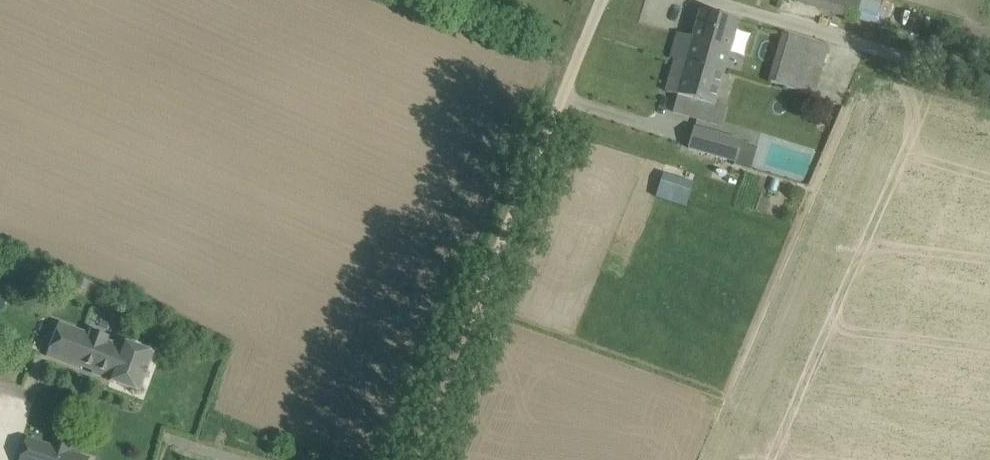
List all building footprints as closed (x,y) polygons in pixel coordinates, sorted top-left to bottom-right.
[(861,1),(861,0),(794,0),(794,1),(855,20),(861,1)] [(722,77),(732,40),(738,21),(700,10),(693,37),(678,33),(671,58),(676,59),(722,77)] [(815,92),(823,66),(828,47),(783,34),(769,80),(815,92)] [(714,105),(722,77),(676,59),(666,92),(678,95),(673,112),(698,119),(702,102),(714,105)] [(694,129),(688,148),(736,162),(742,142),(694,129)] [(692,207),(698,181),(667,173),(660,199),(692,207)] [(59,359),(58,361),(139,391),(152,354),(123,344),(124,341),(121,340),(119,344),(109,341),(110,337),(90,330),(89,333),(59,322),(48,355),(59,359)] [(21,459),(51,459),(50,459),(54,447),(28,439),(21,459)]
